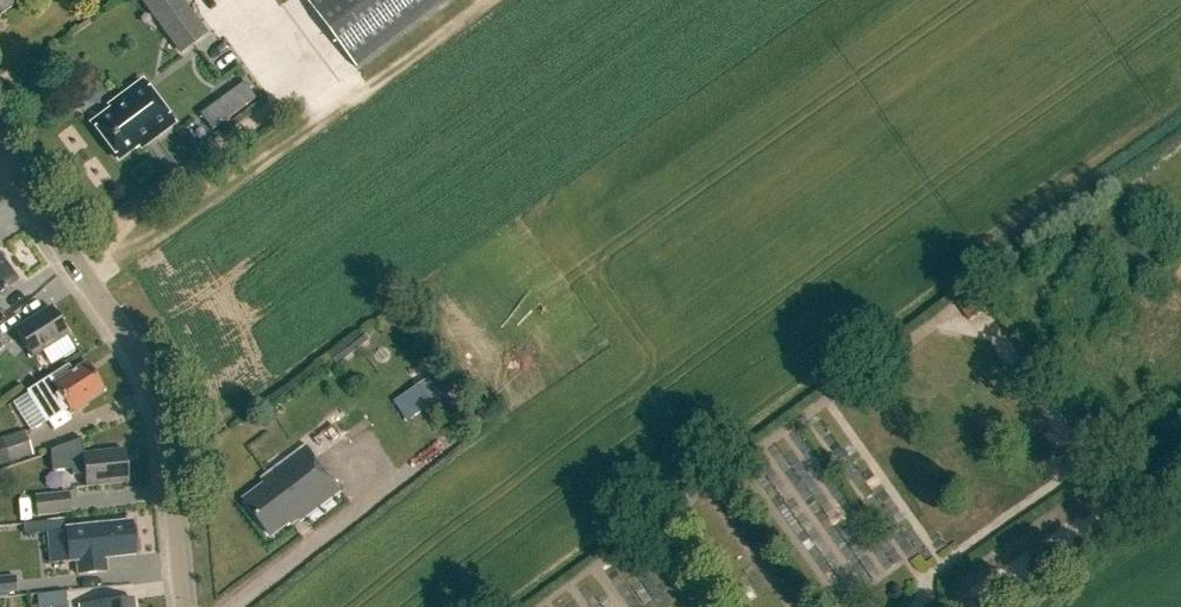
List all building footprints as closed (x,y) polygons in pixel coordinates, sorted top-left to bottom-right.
[(1,14),(19,2),(18,0),(0,0),(0,13),(1,14)] [(207,32),(184,0),(147,0),(183,49),(207,32)] [(358,70),(452,0),(306,0),(358,70)] [(110,110),(92,125),(119,159),(153,132),(155,136),(173,122),(141,81),(108,107),(110,110)] [(17,282),(0,259),(0,294),(17,282)] [(958,302),(970,320),(981,313),(969,295),(958,302)] [(51,307),(15,331),(33,359),(69,335),(51,307)] [(84,403),(103,391),(85,363),(53,384),(49,378),(26,393),(45,421),(66,407),(69,413),(73,411),(74,413),(86,406),(84,403)] [(441,375),(420,389),(428,401),(449,387),(441,375)] [(341,422),(357,439),(371,425),(356,409),(341,422)] [(32,454),(25,432),(0,440),(0,465),(32,454)] [(86,487),(128,483),(124,451),(83,456),(81,444),(51,453),(52,471),(73,470),(74,476),(85,475),(86,487)] [(267,489),(246,504),(272,538),(293,522),(296,526),(316,511),(318,513),(342,495),(309,450),(263,484),(267,489)] [(69,493),(35,497),(37,518),(71,514),(69,493)] [(131,523),(64,530),(68,563),(75,562),(77,575),(106,572),(105,559),(135,556),(131,523)]
